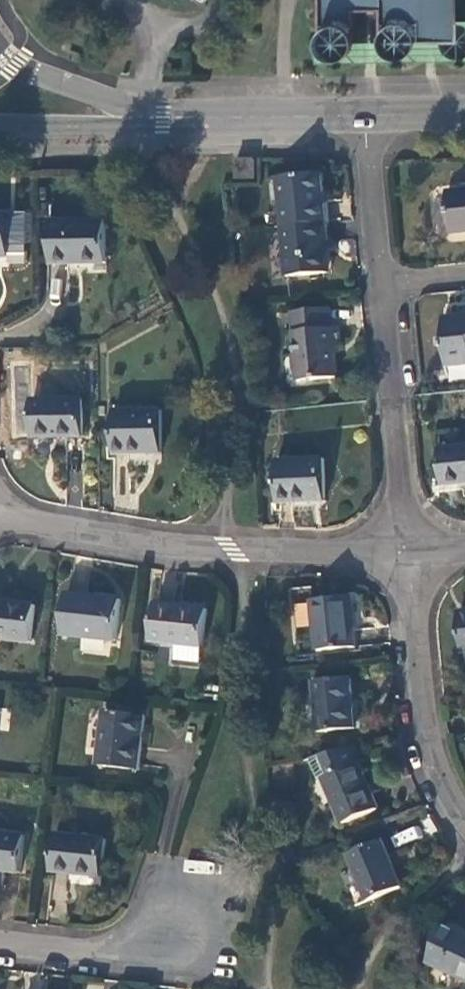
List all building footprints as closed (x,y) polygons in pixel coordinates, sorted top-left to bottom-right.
[(317,39),(317,41),(317,42),(317,44),(318,46),(318,47),(319,49),(320,50),(321,52),(322,53),(323,54),(325,55),(326,56),(328,56),(329,57),(331,58),(333,58),(334,58),(336,58),(338,58),(339,58),(341,57),(342,56),(344,56),(345,55),(347,54),(348,53),(349,52),(350,50),(351,48),(352,47),(352,46),(353,44),(353,42),(353,41),(353,39),(353,8),(378,8),(378,39),(378,40),(378,42),(379,43),(379,45),(379,46),(380,48),(381,49),(382,51),(383,51),(384,52),(385,54),(386,55),(388,56),(389,56),(391,57),(392,57),(394,58),(396,58),(397,57),(399,57),(401,57),(402,56),(404,56),(405,55),(406,54),(407,53),(409,52),(410,51),(411,50),(412,49),(412,47),(413,46),(414,44),(414,43),(414,41),(440,41),(440,43),(441,45),(442,48),(443,50),(445,52),(446,53),(448,54),(451,55),(453,56),(455,57),(458,57),(460,56),(463,56),(464,55),(464,22),(461,21),(459,21),(457,21),(456,0),(316,0),(317,39)] [(233,157),(234,177),(250,176),(249,157),(233,157)] [(278,203),(280,225),(323,220),(319,171),(280,174),(283,203),(278,203)] [(443,191),(446,230),(464,228),(464,189),(443,191)] [(47,221),(48,263),(103,262),(102,220),(47,221)] [(325,239),(323,220),(280,225),(285,274),(323,268),(321,239),(325,239)] [(328,325),(326,304),(288,308),(292,349),(289,351),(290,367),(294,370),(294,377),(333,373),(331,343),(337,343),(335,324),(328,325)] [(438,313),(440,331),(437,331),(439,345),(440,344),(442,361),(464,359),(464,311),(438,313)] [(27,398),(28,435),(79,434),(78,397),(27,398)] [(109,410),(109,452),(156,451),(156,410),(109,410)] [(441,484),(464,482),(464,445),(437,448),(441,484)] [(273,460),(276,502),(322,497),(318,456),(273,460)] [(62,592),(58,632),(113,637),(117,597),(62,592)] [(311,601),(315,650),(351,646),(346,597),(311,601)] [(27,639),(30,603),(0,600),(0,637),(27,639)] [(152,601),(148,638),(172,640),(170,655),(198,658),(203,606),(152,601)] [(456,611),(460,650),(464,649),(464,610),(456,611)] [(311,681),(317,732),(352,728),(346,677),(311,681)] [(100,710),(94,764),(134,768),(140,714),(100,710)] [(318,778),(320,777),(354,763),(363,759),(357,746),(309,756),(318,778)] [(354,763),(320,777),(340,824),(373,810),(354,763)] [(0,832),(0,869),(17,871),(21,834),(0,832)] [(51,833),(48,869),(98,874),(102,838),(51,833)] [(379,840),(346,855),(365,900),(399,886),(379,840)] [(442,924),(425,961),(464,980),(464,935),(442,924)]
